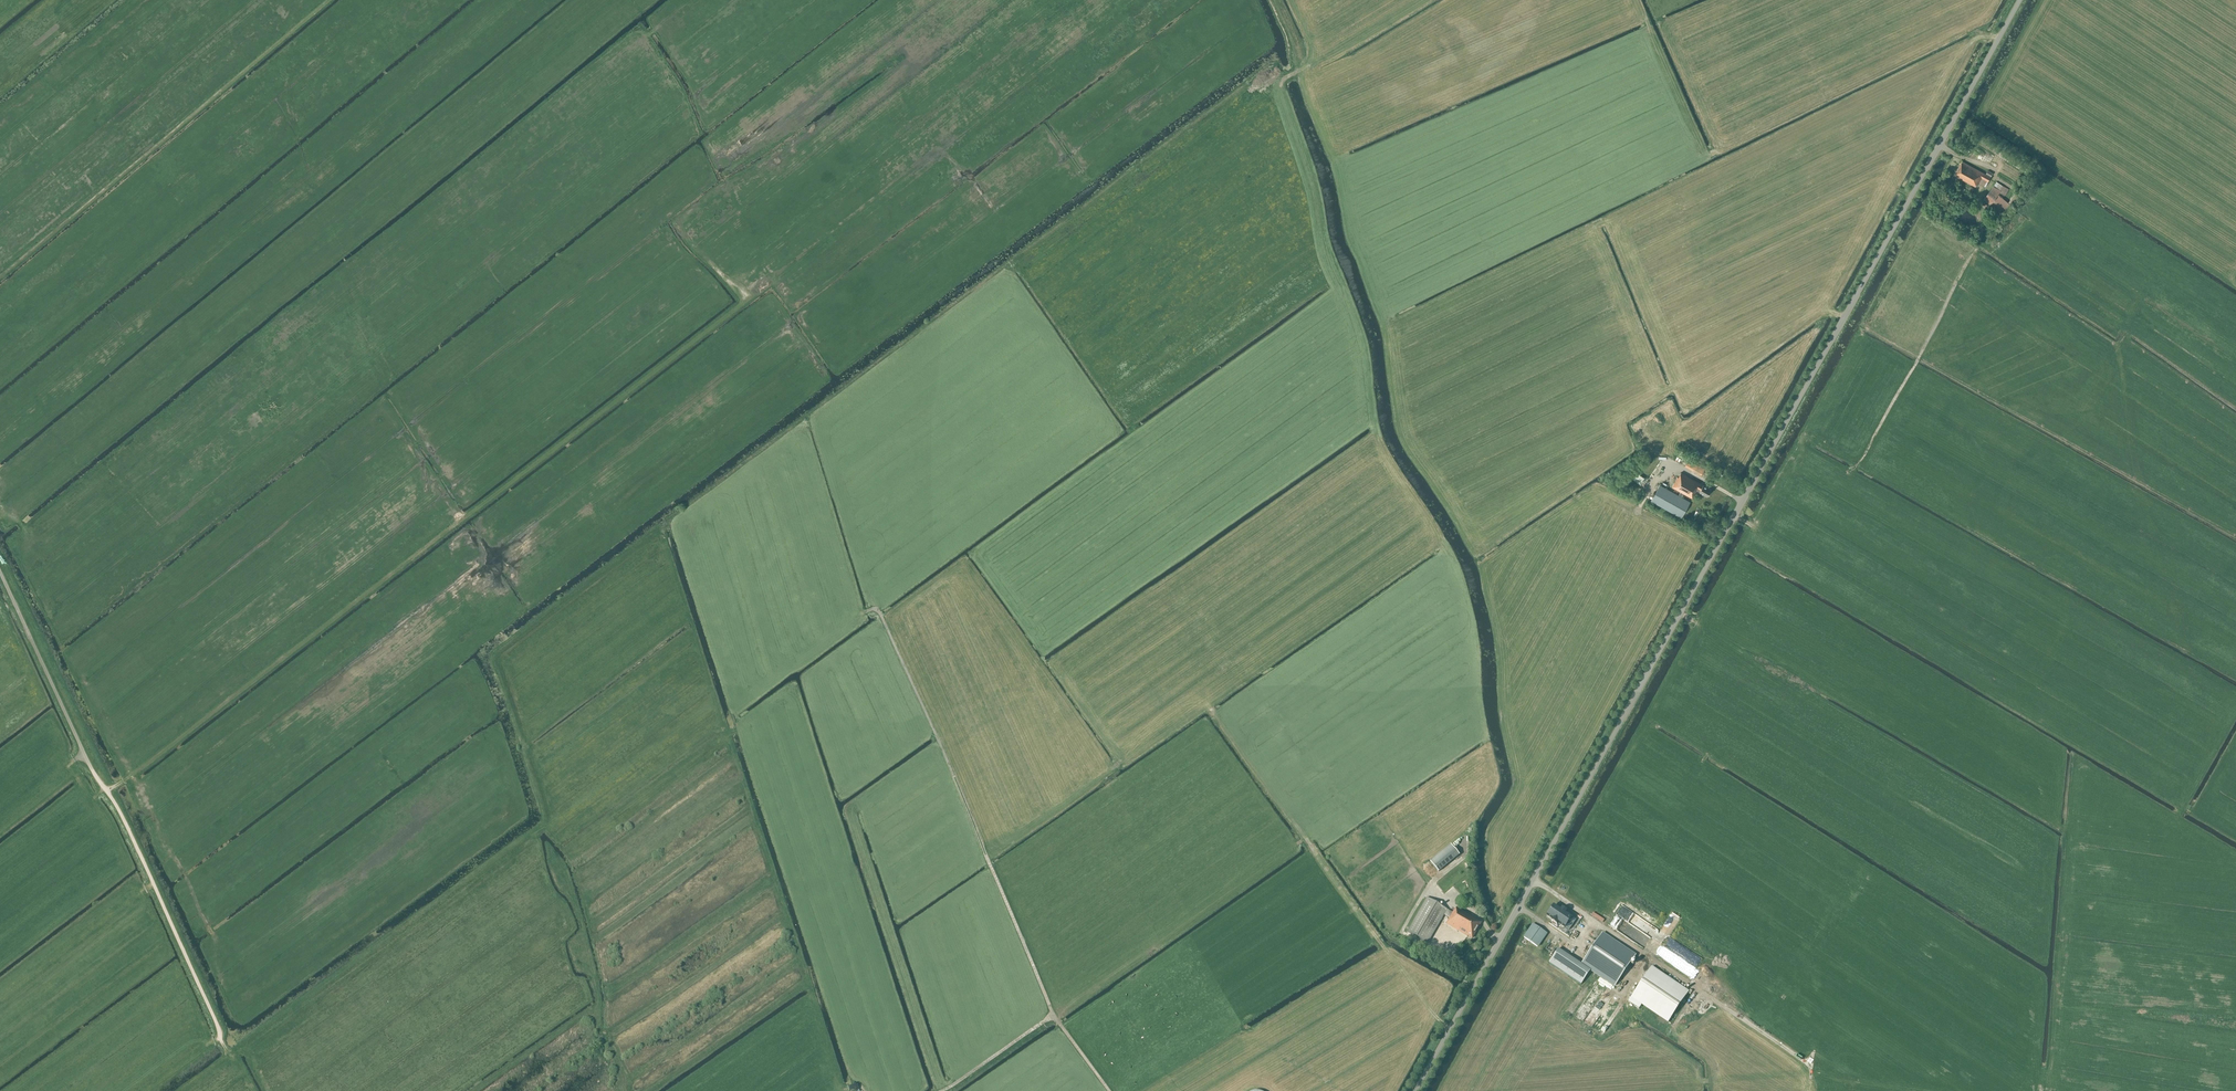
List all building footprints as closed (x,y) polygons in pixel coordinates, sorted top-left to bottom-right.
[(1994,152),(1998,146),(1982,137),(1978,143),(1994,152)] [(1985,187),(1988,181),(1990,177),(1962,162),(1955,175),(1976,186),(1978,183),(1985,187)] [(1983,199),(1990,205),(1998,194),(2000,193),(2005,196),(2009,189),(1996,181),(1993,186),(1983,199)] [(2019,194),(2015,191),(2008,202),(2013,204),(2019,194)] [(1990,205),(1989,206),(2002,217),(2011,205),(1998,194),(1990,205)] [(1704,469),(1683,457),(1680,463),(1701,475),(1704,469)] [(1703,486),(1681,473),(1678,478),(1670,473),(1664,483),(1681,492),(1683,494),(1692,498),(1696,490),(1699,492),(1707,496),(1711,489),(1703,485),(1703,486)] [(1681,497),(1683,494),(1681,492),(1678,496),(1659,485),(1651,501),(1681,518),(1689,502),(1681,497)] [(1430,861),(1438,871),(1459,855),(1451,844),(1430,861)] [(1427,898),(1407,932),(1427,944),(1444,915),(1449,918),(1446,924),(1467,936),(1472,938),(1481,923),(1477,920),(1456,908),(1454,912),(1453,911),(1452,913),(1427,898)] [(1562,908),(1555,904),(1550,912),(1555,916),(1555,917),(1560,921),(1561,920),(1567,924),(1573,916),(1568,912),(1562,908)] [(1548,934),(1534,925),(1525,938),(1538,948),(1548,934)] [(1635,957),(1588,926),(1569,956),(1590,971),(1581,985),(1605,1001),(1635,957)] [(1569,937),(1575,940),(1580,933),(1574,929),(1569,937)] [(1569,956),(1558,949),(1549,963),(1581,985),(1590,971),(1569,956)] [(1673,966),(1694,979),(1700,970),(1679,958),(1673,966)] [(1688,992),(1651,967),(1628,1001),(1639,1009),(1642,1004),(1668,1022),(1688,992)]
